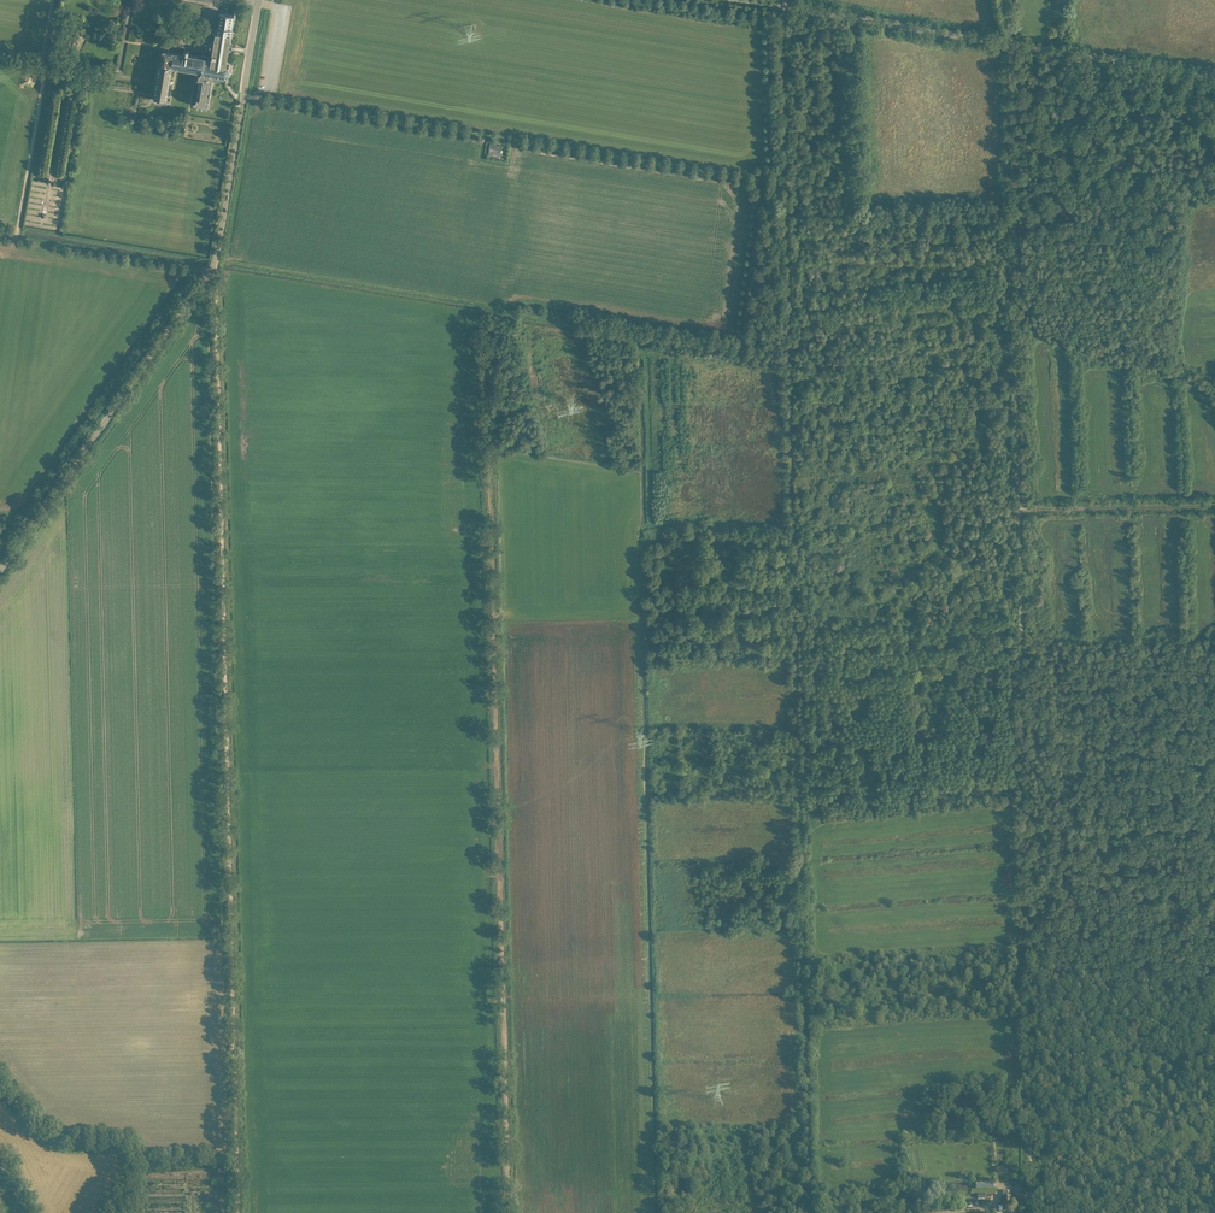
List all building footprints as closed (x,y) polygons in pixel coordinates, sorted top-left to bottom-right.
[(163,100),(166,101),(172,66),(198,70),(197,77),(200,78),(196,106),(208,108),(213,77),(224,79),(225,75),(227,75),(228,75),(228,74),(230,72),(231,73),(231,72),(230,72),(231,69),(232,69),(232,68),(231,68),(229,66),(230,65),(229,64),(229,65),(226,64),(229,50),(232,50),(232,46),(230,45),(235,15),(220,12),(218,24),(217,24),(214,41),(211,40),(210,47),(214,47),(212,57),(189,53),(189,49),(185,48),(184,52),(176,51),(178,38),(172,37),(172,36),(166,35),(165,35),(163,35),(161,46),(164,46),(161,64),(159,63),(154,99),(158,100),(159,102),(162,102),(163,100)] [(490,143),(488,153),(500,155),(502,145),(490,143)] [(575,399),(579,399),(579,396),(561,397),(562,402),(566,402),(566,405),(575,405),(575,399)] [(1003,1201),(998,1201),(998,1206),(1003,1206),(1003,1212),(1008,1212),(1008,1207),(1011,1207),(1011,1197),(1010,1197),(1010,1190),(1003,1191),(1003,1201)]
